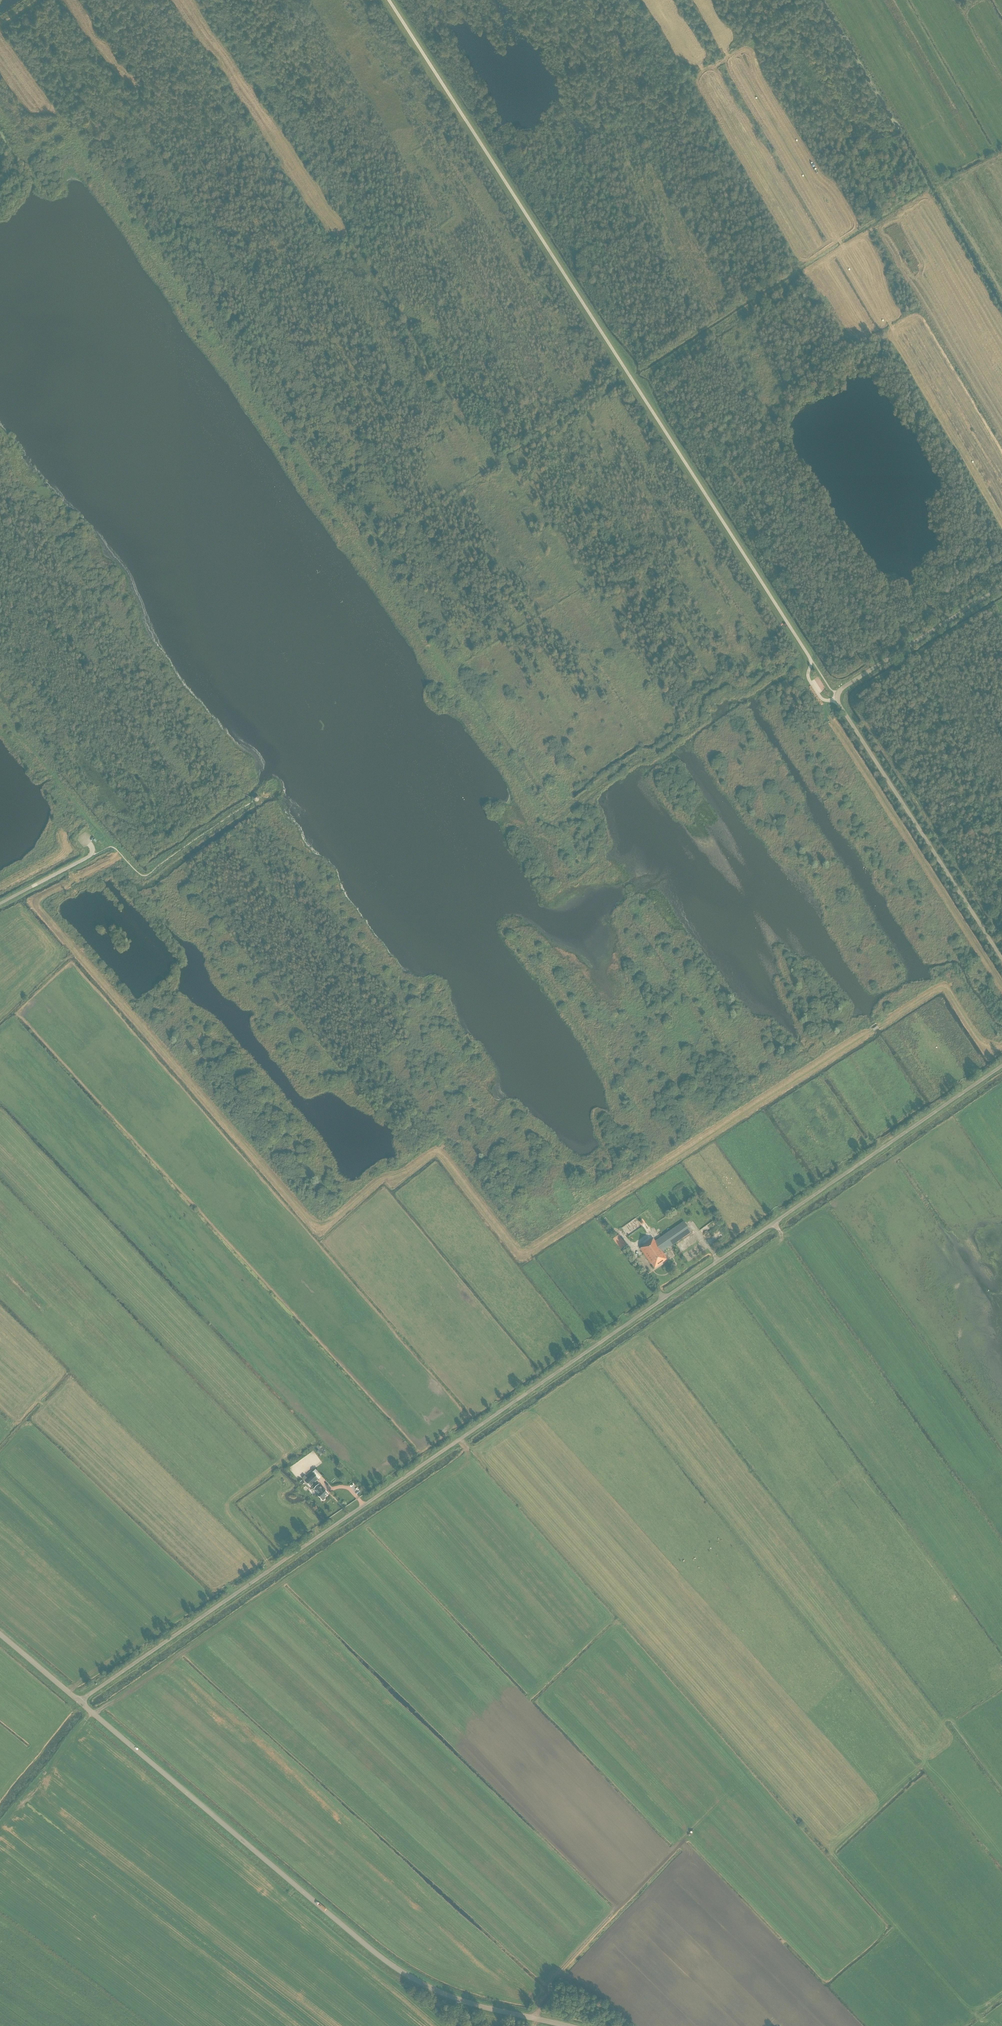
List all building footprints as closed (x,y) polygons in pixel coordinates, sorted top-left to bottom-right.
[(636,1219),(621,1227),(626,1235),(641,1227),(636,1219)] [(668,1260),(663,1252),(691,1233),(684,1222),(655,1242),(654,1239),(650,1241),(644,1245),(643,1246),(644,1247),(641,1249),(651,1264),(655,1269),(668,1260)] [(626,1245),(621,1239),(616,1243),(621,1249),(626,1245)] [(690,1252),(684,1256),(687,1261),(693,1258),(690,1252)] [(305,1482),(310,1487),(319,1480),(314,1474),(305,1482)] [(318,1496),(323,1501),(325,1499),(325,1498),(329,1495),(319,1485),(318,1486),(316,1484),(312,1488),(314,1490),(319,1495),(318,1496)]
